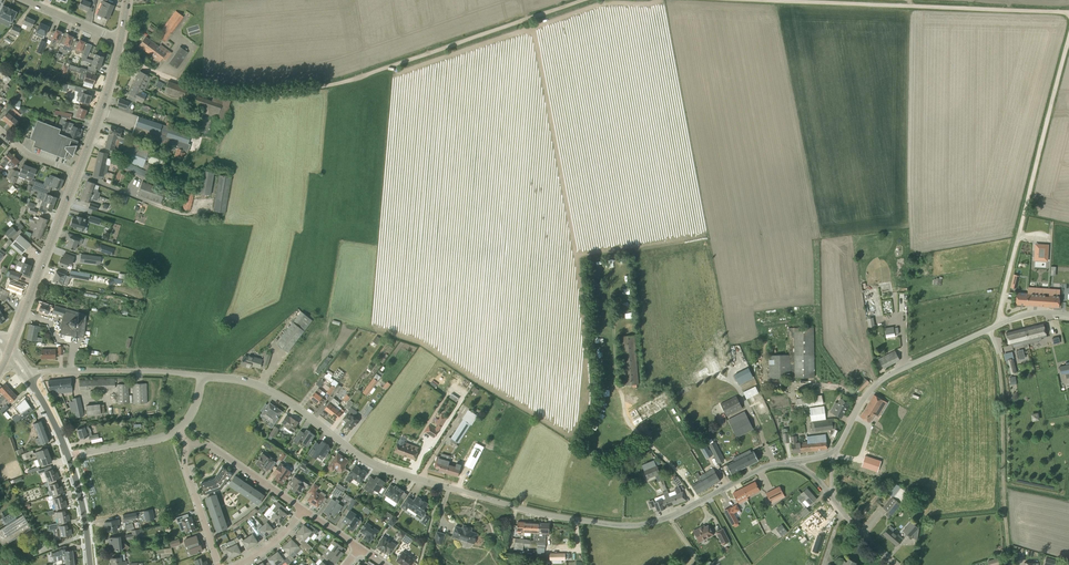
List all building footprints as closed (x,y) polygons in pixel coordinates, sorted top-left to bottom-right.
[(90,5),(91,3),(85,0),(81,0),(81,1),(78,6),(87,10),(90,5)] [(113,5),(108,3),(103,1),(97,14),(103,17),(105,18),(108,19),(111,11),(110,10),(112,5),(113,6),(113,5)] [(3,5),(0,11),(0,16),(12,22),(13,18),(14,19),(16,16),(15,15),(16,12),(12,9),(8,7),(8,8),(3,5)] [(176,11),(155,40),(159,43),(162,39),(165,42),(167,39),(171,33),(183,16),(176,11)] [(32,27),(35,20),(26,16),(22,23),(27,25),(25,29),(30,31),(31,27),(32,27)] [(34,34),(32,38),(35,40),(37,36),(43,39),(49,26),(40,22),(34,35),(34,34)] [(152,33),(156,29),(151,25),(147,29),(152,33)] [(10,32),(16,35),(18,35),(21,29),(13,26),(10,32)] [(60,44),(63,36),(65,33),(64,33),(61,32),(56,29),(55,32),(52,31),(51,31),(48,38),(51,40),(51,41),(51,42),(52,43),(53,43),(54,44),(55,44),(56,43),(57,42),(60,43),(60,44)] [(60,44),(59,46),(62,47),(62,48),(62,49),(62,50),(63,50),(63,51),(64,51),(65,51),(66,51),(67,51),(67,50),(68,50),(71,51),(71,50),(72,49),(75,41),(76,38),(73,37),(68,34),(66,37),(63,36),(60,44)] [(160,44),(159,47),(150,40),(146,37),(142,41),(162,57),(163,56),(167,58),(171,52),(160,44)] [(41,39),(36,52),(41,54),(47,42),(41,39)] [(78,43),(75,41),(72,49),(75,50),(75,51),(75,52),(76,53),(77,54),(78,54),(79,54),(80,53),(80,52),(83,54),(84,54),(86,48),(88,43),(85,42),(79,40),(78,43)] [(162,57),(142,41),(138,45),(160,61),(162,57)] [(180,46),(169,62),(177,68),(188,51),(180,46)] [(93,60),(101,63),(103,57),(95,54),(93,60)] [(82,56),(81,59),(92,64),(91,66),(89,66),(88,69),(95,72),(97,68),(99,69),(101,63),(93,60),(85,58),(82,56)] [(61,76),(64,77),(65,74),(66,75),(69,66),(68,66),(69,63),(66,62),(65,65),(63,64),(61,73),(62,73),(61,76)] [(88,69),(81,67),(79,72),(86,74),(84,80),(94,83),(94,82),(95,82),(96,79),(96,78),(96,76),(94,75),(95,72),(88,69)] [(133,84),(143,89),(143,90),(144,90),(146,85),(145,85),(149,77),(150,76),(140,71),(133,84)] [(11,79),(6,75),(1,80),(7,84),(11,79)] [(161,89),(164,84),(157,81),(155,86),(161,89)] [(164,92),(183,99),(187,87),(168,81),(164,92)] [(141,93),(143,90),(143,89),(133,84),(128,94),(137,98),(136,100),(142,103),(146,96),(141,93)] [(79,87),(76,86),(74,90),(78,91),(77,95),(77,97),(77,99),(77,100),(80,101),(88,104),(88,103),(90,103),(91,101),(90,100),(91,95),(85,93),(87,89),(79,87)] [(230,107),(211,101),(196,96),(192,109),(217,117),(226,120),(230,107)] [(118,102),(117,105),(119,106),(118,109),(128,112),(132,114),(133,110),(130,109),(130,108),(128,107),(127,107),(129,102),(124,100),(125,100),(119,98),(118,99),(117,101),(118,102)] [(76,116),(83,118),(86,110),(80,108),(81,106),(75,104),(73,108),(78,110),(76,116)] [(55,110),(54,115),(70,119),(71,114),(55,110)] [(2,118),(7,123),(13,117),(7,112),(2,118)] [(162,143),(177,148),(187,151),(188,151),(189,150),(188,150),(190,144),(188,143),(190,136),(169,128),(170,127),(144,118),(138,116),(132,133),(138,135),(157,141),(156,143),(161,145),(162,143)] [(13,117),(7,123),(13,127),(17,123),(18,121),(15,119),(13,117)] [(59,123),(57,127),(60,128),(59,133),(77,140),(81,129),(76,127),(73,125),(73,124),(65,121),(66,118),(61,117),(60,119),(59,123)] [(33,129),(30,138),(35,140),(33,145),(41,148),(41,149),(64,158),(64,157),(69,159),(71,154),(72,156),(76,145),(75,145),(76,142),(77,142),(78,140),(77,140),(59,133),(60,128),(57,127),(37,119),(33,129)] [(125,140),(125,139),(126,139),(127,136),(121,134),(122,129),(111,125),(108,134),(109,134),(109,135),(120,138),(125,140)] [(120,138),(109,135),(105,148),(113,150),(115,145),(118,146),(120,140),(120,138)] [(120,140),(119,142),(128,145),(126,149),(118,146),(115,155),(123,158),(122,159),(142,168),(145,161),(148,153),(149,149),(129,141),(125,140),(120,138),(120,140)] [(177,148),(174,156),(181,159),(182,158),(183,158),(185,153),(186,153),(187,151),(177,148)] [(151,154),(148,162),(156,165),(164,168),(168,157),(153,150),(151,154)] [(13,156),(8,151),(3,157),(5,160),(2,164),(0,165),(0,172),(5,166),(7,164),(13,156)] [(107,153),(99,151),(94,174),(102,176),(103,173),(106,173),(108,165),(109,165),(111,159),(106,158),(107,153)] [(7,164),(9,166),(11,164),(14,167),(19,161),(13,156),(7,164)] [(145,161),(142,168),(153,173),(156,165),(148,162),(145,161)] [(18,176),(25,179),(30,167),(23,164),(20,172),(18,176)] [(134,165),(130,172),(136,174),(139,167),(134,165)] [(25,179),(28,180),(31,181),(33,177),(36,169),(30,167),(25,179)] [(139,167),(136,174),(146,179),(149,172),(139,167)] [(6,178),(9,181),(16,171),(12,168),(6,178)] [(210,195),(214,172),(201,170),(197,193),(210,195)] [(13,176),(16,171),(9,181),(10,182),(14,184),(15,182),(15,183),(17,177),(13,176)] [(51,186),(59,189),(63,179),(50,174),(49,178),(54,180),(51,186)] [(219,175),(213,211),(226,213),(231,177),(219,175)] [(95,184),(92,182),(87,181),(80,199),(86,201),(89,202),(90,199),(93,200),(94,200),(97,201),(100,192),(97,191),(98,190),(97,190),(94,188),(95,184)] [(161,203),(166,190),(142,181),(137,194),(161,203)] [(186,192),(182,209),(190,211),(195,191),(187,189),(182,188),(182,191),(186,192)] [(46,201),(54,204),(56,197),(49,194),(44,193),(43,196),(41,199),(46,201)] [(123,195),(120,203),(125,205),(128,197),(123,195)] [(42,200),(38,210),(45,213),(47,210),(51,211),(54,204),(46,201),(42,200)] [(97,210),(98,205),(90,202),(88,208),(97,210)] [(29,220),(32,221),(45,226),(48,220),(39,216),(38,219),(30,216),(29,220)] [(74,228),(82,231),(85,221),(86,218),(77,216),(76,218),(73,217),(70,225),(74,227),(74,228)] [(90,216),(88,221),(99,224),(101,219),(90,216)] [(45,226),(32,221),(30,225),(35,227),(32,234),(41,238),(45,226)] [(5,233),(9,238),(17,231),(12,226),(5,233)] [(83,239),(73,235),(68,233),(65,239),(68,240),(66,247),(71,249),(75,250),(77,243),(81,245),(83,239)] [(30,244),(20,234),(10,245),(21,254),(30,244)] [(115,248),(112,247),(101,244),(99,251),(113,255),(115,248)] [(74,257),(64,253),(62,258),(61,258),(58,265),(66,268),(67,264),(71,265),(74,257)] [(81,254),(80,261),(96,263),(97,256),(81,254)] [(16,270),(20,271),(23,272),(22,275),(26,276),(31,265),(19,260),(17,265),(16,269),(16,270)] [(20,274),(15,272),(11,270),(9,276),(18,279),(20,274)] [(71,270),(70,276),(72,276),(80,278),(84,279),(85,273),(81,272),(71,270)] [(62,284),(65,285),(69,276),(65,274),(56,271),(52,281),(62,284)] [(8,285),(6,289),(21,294),(22,290),(23,286),(18,284),(17,284),(10,281),(8,285)] [(1028,293),(1027,305),(1034,305),(1037,306),(1039,288),(1028,287),(1027,293),(1028,293)] [(1039,288),(1037,306),(1044,306),(1047,306),(1048,306),(1049,289),(1039,288)] [(0,296),(0,298),(1,298),(5,300),(9,291),(3,289),(1,293),(0,296)] [(1049,289),(1048,306),(1054,307),(1057,307),(1058,307),(1060,290),(1049,289)] [(1016,292),(1015,304),(1027,305),(1028,293),(1027,293),(1016,292)] [(49,310),(53,311),(54,308),(41,303),(38,310),(48,314),(49,310)] [(55,305),(54,308),(53,311),(53,312),(63,315),(59,328),(61,328),(61,334),(65,334),(64,339),(66,341),(70,342),(71,337),(72,337),(73,335),(84,337),(84,335),(86,317),(86,314),(76,311),(76,313),(55,305)] [(288,352),(312,320),(314,317),(311,315),(309,317),(301,312),(277,343),(288,352)] [(27,339),(42,342),(43,338),(37,337),(38,331),(39,332),(40,326),(33,325),(33,324),(32,324),(32,325),(30,324),(27,339)] [(1044,324),(1025,328),(1028,343),(1034,342),(1033,338),(1040,337),(1040,339),(1046,338),(1044,324)] [(769,378),(815,377),(814,327),(789,328),(789,354),(768,355),(769,378)] [(1028,343),(1025,328),(1006,333),(1009,346),(1013,345),(1012,343),(1021,341),(1022,345),(1028,343)] [(377,345),(381,339),(377,335),(372,341),(377,345)] [(639,384),(635,335),(621,336),(625,385),(632,385),(633,387),(637,387),(637,384),(639,384)] [(55,358),(55,350),(41,349),(41,358),(55,358)] [(883,368),(892,364),(900,360),(895,351),(883,358),(883,357),(878,359),(883,368)] [(260,367),(262,362),(262,359),(249,355),(248,359),(244,358),(242,365),(250,367),(251,365),(260,367)] [(1006,360),(1009,373),(1016,372),(1013,358),(1006,360)] [(738,383),(753,376),(748,367),(734,374),(735,376),(738,383)] [(322,379),(325,377),(331,382),(333,379),(331,377),(332,375),(329,373),(327,375),(325,373),(316,384),(320,387),(324,381),(322,379)] [(367,395),(378,381),(381,377),(377,374),(373,378),(363,392),(367,395)] [(853,387),(858,393),(870,382),(865,377),(853,387)] [(71,378),(59,379),(61,393),(72,392),(71,378)] [(80,389),(109,388),(115,388),(115,382),(117,381),(116,378),(79,379),(80,389)] [(59,379),(48,380),(49,390),(56,389),(56,393),(61,393),(59,379)] [(387,389),(392,382),(388,379),(383,386),(387,389)] [(6,392),(8,394),(12,391),(5,383),(0,388),(0,391),(3,395),(6,392)] [(128,403),(128,389),(128,383),(117,384),(118,404),(128,403)] [(147,403),(146,388),(146,383),(133,383),(133,403),(147,403)] [(335,387),(332,392),(336,395),(342,387),(338,384),(335,387)] [(331,392),(332,392),(335,387),(332,385),(327,392),(328,393),(329,394),(331,392)] [(755,386),(743,392),(746,399),(759,393),(755,386)] [(318,403),(322,399),(322,397),(319,395),(321,392),(323,391),(319,388),(317,389),(315,392),(311,397),(318,403)] [(668,389),(666,390),(629,412),(633,420),(631,421),(634,426),(636,425),(675,402),(668,389)] [(3,395),(0,398),(3,401),(6,398),(8,399),(5,401),(8,404),(17,396),(12,391),(8,394),(6,392),(3,395)] [(864,411),(861,417),(870,422),(874,416),(874,414),(878,416),(886,401),(879,397),(874,394),(870,400),(864,411)] [(726,416),(742,408),(736,395),(720,404),(726,416)] [(752,403),(760,400),(758,395),(751,397),(752,403)] [(808,397),(796,399),(797,408),(809,406),(823,404),(822,395),(808,397)] [(71,397),(76,417),(83,415),(79,396),(71,397)] [(328,404),(325,408),(331,413),(335,408),(340,403),(334,397),(329,403),(328,404)] [(18,413),(12,417),(15,423),(28,414),(26,410),(30,407),(24,398),(14,408),(18,413)] [(841,398),(833,413),(841,418),(849,402),(841,398)] [(100,403),(86,405),(87,415),(101,413),(105,413),(104,404),(100,405),(100,403)] [(276,422),(279,418),(278,417),(282,411),(270,403),(261,415),(261,416),(265,419),(265,418),(268,419),(268,418),(269,419),(269,420),(271,421),(268,425),(272,428),(276,422)] [(0,409),(0,411),(3,414),(10,408),(6,404),(0,409)] [(812,431),(831,429),(836,428),(835,418),(826,419),(824,406),(809,407),(812,424),(811,424),(811,427),(812,427),(812,431)] [(339,411),(335,408),(331,413),(338,419),(342,413),(344,410),(342,408),(339,411)] [(478,416),(468,409),(462,418),(463,419),(451,438),(450,440),(456,445),(458,442),(459,443),(471,424),(472,425),(478,416)] [(744,411),(728,419),(736,436),(753,427),(747,417),(744,411)] [(355,426),(359,420),(348,412),(346,414),(343,418),(347,422),(346,423),(345,424),(352,429),(354,425),(355,426)] [(1039,420),(1038,412),(1030,413),(1031,421),(1039,420)] [(447,417),(442,413),(436,423),(438,425),(435,428),(429,424),(425,431),(435,437),(447,417)] [(284,426),(293,431),(297,426),(296,426),(298,422),(291,416),(290,417),(287,415),(282,422),(285,425),(284,426)] [(38,445),(45,443),(50,441),(42,420),(33,423),(39,437),(35,438),(38,445)] [(99,438),(98,434),(92,435),(88,425),(84,427),(77,429),(80,439),(88,436),(89,436),(89,440),(99,438)] [(274,437),(279,429),(275,426),(270,434),(274,437)] [(312,443),(312,442),(312,441),(313,440),(312,439),(315,435),(310,432),(311,431),(307,428),(304,433),(300,430),(293,441),(297,443),(298,442),(302,445),(303,443),(308,446),(310,445),(311,443),(312,443)] [(790,434),(789,434),(788,432),(787,428),(782,429),(784,443),(790,442),(790,434)] [(800,442),(801,452),(827,449),(825,435),(820,435),(808,436),(808,440),(807,440),(807,441),(800,442)] [(397,446),(395,451),(414,459),(416,454),(419,447),(406,442),(404,442),(405,439),(405,438),(404,437),(403,437),(403,436),(402,436),(401,436),(401,437),(400,437),(400,438),(398,443),(397,446)] [(800,442),(797,442),(796,436),(791,437),(791,443),(792,453),(801,452),(800,442)] [(314,445),(308,453),(316,458),(317,456),(322,459),(324,456),(326,457),(329,453),(328,452),(331,448),(328,446),(329,445),(323,440),(318,447),(314,445),(314,444),(314,445)] [(713,443),(709,445),(719,464),(723,461),(713,443)] [(466,453),(470,447),(467,445),(466,447),(460,444),(453,455),(455,457),(454,458),(458,461),(463,451),(466,453)] [(706,446),(701,449),(707,458),(712,455),(709,450),(706,446)] [(37,459),(49,455),(47,448),(39,451),(35,452),(37,459)] [(474,448),(465,465),(472,469),(481,451),(474,448)] [(684,448),(674,456),(682,466),(692,458),(684,448)] [(34,453),(33,450),(21,454),(24,460),(31,458),(29,454),(34,453)] [(733,462),(726,465),(729,470),(731,475),(758,461),(756,456),(754,451),(751,453),(748,455),(739,459),(733,462)] [(260,457),(256,463),(257,464),(258,465),(259,466),(260,466),(261,466),(263,468),(262,469),(266,472),(268,469),(271,470),(276,462),(273,460),(274,459),(269,455),(268,456),(267,456),(262,453),(260,457)] [(335,457),(328,467),(333,471),(335,467),(342,472),(346,466),(345,466),(349,460),(348,460),(348,458),(345,457),(344,457),(343,456),(341,455),(338,453),(335,457)] [(446,473),(450,461),(450,460),(452,456),(441,453),(440,456),(437,456),(436,461),(434,466),(440,468),(439,470),(446,473)] [(52,461),(49,455),(37,459),(40,466),(44,464),(52,461)] [(865,455),(861,466),(877,472),(881,461),(865,455)] [(446,473),(454,475),(456,467),(457,463),(450,461),(446,473)] [(288,465),(285,467),(283,466),(284,465),(280,462),(276,469),(273,473),(276,476),(275,478),(283,483),(286,479),(287,478),(287,479),(290,476),(289,475),(292,471),(292,468),(288,465)] [(307,467),(305,466),(301,463),(298,468),(305,472),(306,470),(305,470),(307,467)] [(48,482),(56,479),(59,478),(57,472),(54,473),(51,465),(43,468),(40,469),(37,470),(38,474),(44,472),(48,482)] [(363,470),(355,465),(352,469),(348,475),(345,479),(350,482),(353,478),(360,483),(364,477),(367,473),(366,472),(366,471),(363,469),(363,470)] [(656,465),(643,470),(647,479),(660,473),(656,465)] [(201,483),(204,491),(205,494),(212,492),(211,491),(211,490),(221,486),(226,478),(228,479),(227,480),(228,480),(228,479),(229,479),(232,474),(230,472),(222,466),(222,467),(223,468),(221,470),(220,469),(215,478),(214,478),(213,479),(213,480),(211,481),(210,480),(204,482),(205,483),(202,484),(201,483)] [(699,481),(692,485),(694,489),(697,494),(720,480),(717,475),(713,468),(706,472),(706,473),(704,474),(704,473),(700,476),(698,472),(694,474),(699,481)] [(234,476),(230,483),(234,486),(235,486),(240,490),(241,490),(245,484),(246,482),(243,481),(240,479),(236,476),(235,475),(235,476),(234,476)] [(292,479),(289,483),(292,486),(291,488),(290,488),(300,495),(304,488),(306,488),(309,484),(304,481),(303,482),(294,476),(292,479)] [(369,482),(364,488),(372,493),(374,489),(379,492),(378,492),(380,496),(386,488),(383,486),(382,485),(385,481),(379,478),(377,476),(376,478),(375,479),(372,477),(369,482)] [(682,483),(677,476),(673,479),(678,486),(682,483)] [(49,491),(48,491),(49,496),(52,495),(60,493),(63,492),(61,486),(58,487),(56,479),(48,482),(49,485),(51,490),(49,491)] [(245,484),(241,490),(245,493),(250,497),(254,490),(255,489),(253,487),(250,485),(246,482),(245,484)] [(747,496),(759,490),(755,482),(743,488),(747,496)] [(342,491),(344,492),(346,488),(338,483),(336,487),(340,490),(342,491)] [(312,494),(307,500),(314,504),(314,506),(316,507),(318,507),(323,500),(325,501),(327,498),(325,497),(326,495),(321,491),(320,493),(316,491),(319,487),(314,484),(312,487),(309,492),(312,494)] [(387,489),(384,494),(397,503),(398,502),(401,497),(400,497),(404,491),(397,486),(395,485),(394,487),(390,484),(387,489)] [(779,486),(766,493),(770,501),(783,494),(779,486)] [(342,491),(340,490),(336,487),(332,493),(338,497),(342,491)] [(668,493),(673,505),(686,500),(683,491),(681,492),(679,487),(674,489),(675,490),(668,493)] [(890,517),(893,513),(900,503),(908,493),(900,487),(892,497),(892,496),(883,507),(888,511),(886,514),(890,517)] [(737,501),(747,496),(743,488),(733,493),(737,501)] [(810,504),(816,499),(807,488),(801,494),(802,495),(798,499),(801,502),(805,499),(810,504)] [(254,490),(250,497),(255,500),(260,503),(264,497),(265,495),(262,493),(260,492),(255,489),(254,490)] [(652,500),(648,502),(650,508),(655,506),(657,511),(673,505),(668,493),(667,490),(663,492),(665,498),(662,499),(653,502),(652,500)] [(62,501),(60,493),(52,495),(56,509),(67,506),(65,500),(62,501)] [(207,497),(206,498),(206,499),(208,503),(209,507),(210,510),(212,509),(219,507),(219,506),(217,500),(216,499),(215,494),(207,497)] [(408,507),(422,517),(426,512),(423,510),(428,503),(417,496),(414,500),(408,496),(405,501),(401,506),(406,510),(408,507)] [(340,509),(338,508),(340,504),(338,503),(340,501),(337,499),(335,501),(332,498),(327,506),(324,511),(327,513),(326,514),(329,516),(331,514),(334,517),(338,512),(340,509)] [(272,510),(284,519),(287,514),(282,509),(284,506),(278,501),(275,504),(276,505),(272,510)] [(730,506),(723,510),(732,525),(739,521),(734,513),(739,510),(736,504),(731,507),(730,506)] [(212,509),(210,510),(212,514),(213,518),(214,520),(215,520),(223,517),(221,511),(219,507),(212,509)] [(799,513),(803,517),(809,511),(806,507),(799,513)] [(152,509),(144,511),(146,520),(154,519),(152,509)] [(353,531),(355,528),(357,529),(356,529),(357,529),(362,522),(361,517),(357,517),(355,516),(357,514),(350,509),(345,516),(342,521),(346,524),(346,523),(349,524),(347,527),(353,531)] [(56,512),(58,523),(66,521),(70,520),(69,514),(65,515),(64,510),(56,512)] [(272,510),(267,517),(271,521),(274,519),(280,524),(284,519),(272,510)] [(743,523),(749,520),(743,510),(738,513),(743,523)] [(124,520),(137,518),(136,512),(123,515),(124,520)] [(813,514),(805,522),(812,530),(816,527),(817,528),(819,527),(817,525),(824,519),(818,512),(814,515),(813,514)] [(189,532),(190,531),(196,529),(191,517),(189,517),(188,514),(188,513),(176,517),(176,518),(177,518),(178,522),(179,522),(182,531),(185,530),(186,532),(189,531),(189,532)] [(31,528),(23,514),(0,529),(0,541),(3,546),(26,531),(31,528)] [(423,518),(421,522),(425,525),(428,521),(430,517),(426,515),(423,518)] [(394,525),(397,520),(392,516),(388,522),(394,525)] [(215,520),(214,520),(216,526),(216,528),(218,531),(219,531),(224,529),(227,528),(225,523),(223,517),(215,520)] [(263,526),(269,533),(274,529),(269,524),(271,521),(267,517),(264,520),(263,522),(265,523),(263,526)] [(253,528),(255,526),(254,525),(254,523),(250,518),(249,519),(247,520),(252,527),(251,527),(253,528)] [(108,531),(113,530),(117,530),(116,525),(119,524),(118,519),(110,521),(105,522),(106,527),(107,527),(108,531)] [(66,521),(58,523),(48,525),(49,531),(53,530),(54,534),(57,533),(58,537),(72,535),(71,529),(68,529),(66,521)] [(903,531),(910,537),(917,539),(918,528),(911,521),(903,531)] [(127,531),(134,528),(132,522),(125,525),(127,531)] [(367,522),(364,526),(361,531),(366,535),(364,538),(369,542),(372,538),(373,539),(379,530),(374,527),(373,528),(371,527),(372,525),(367,522)] [(263,526),(260,523),(257,525),(257,527),(256,527),(260,532),(265,537),(269,533),(263,526)] [(545,542),(546,533),(549,533),(550,523),(538,523),(538,533),(537,541),(545,542)] [(300,529),(308,536),(311,538),(314,533),(316,535),(319,531),(312,526),(310,529),(304,524),(300,529)] [(463,525),(462,528),(456,526),(454,531),(452,536),(474,544),(476,538),(478,533),(471,531),(472,527),(463,525)] [(714,534),(709,525),(705,527),(704,525),(693,531),(699,542),(714,534)] [(783,525),(777,530),(780,534),(786,530),(783,525)] [(890,525),(886,530),(883,534),(896,546),(900,541),(902,538),(896,533),(895,534),(892,532),(894,529),(890,525)] [(132,530),(132,534),(126,535),(127,539),(134,538),(134,537),(140,536),(143,536),(143,533),(145,533),(144,528),(139,529),(132,530)] [(248,537),(253,545),(259,542),(255,536),(257,534),(253,529),(250,531),(252,534),(248,537)] [(305,540),(308,536),(300,529),(296,534),(302,539),(299,541),(306,547),(309,550),(312,547),(305,540)] [(716,532),(723,545),(729,541),(723,529),(716,532)] [(397,535),(402,539),(406,533),(401,530),(397,535)] [(442,544),(445,534),(437,531),(433,542),(442,544)] [(237,536),(237,537),(241,544),(244,543),(248,549),(253,545),(248,537),(243,540),(240,534),(237,536)] [(404,536),(402,540),(405,542),(410,541),(412,538),(409,536),(406,534),(404,536)] [(114,550),(119,550),(122,549),(122,550),(124,550),(126,551),(128,549),(130,547),(124,542),(122,544),(121,544),(121,536),(109,538),(109,544),(113,544),(114,550)] [(191,554),(198,552),(203,550),(201,544),(199,545),(198,542),(199,541),(197,536),(184,540),(186,546),(189,545),(190,548),(189,548),(191,554)] [(818,536),(814,547),(819,548),(823,538),(818,536)] [(232,546),(236,555),(241,553),(238,546),(241,544),(237,537),(234,539),(236,544),(232,546)] [(390,554),(393,549),(396,546),(382,537),(379,541),(380,541),(376,547),(383,552),(385,550),(390,554)] [(170,541),(172,547),(181,544),(179,538),(170,541)] [(297,553),(302,549),(303,550),(306,547),(299,541),(297,544),(292,538),(287,543),(294,550),(297,552),(297,553)] [(520,538),(515,538),(515,545),(523,546),(524,545),(524,539),(523,539),(520,538)] [(335,546),(331,551),(340,557),(344,552),(341,550),(343,547),(338,542),(337,543),(334,540),(332,543),(335,546)] [(537,541),(537,547),(536,557),(544,558),(545,548),(546,542),(545,542),(537,541)] [(287,543),(283,547),(288,552),(285,555),(291,561),(295,559),(293,556),(297,552),(294,550),(287,543)] [(236,555),(232,546),(226,548),(224,545),(221,547),(223,553),(227,551),(230,558),(236,555)] [(62,560),(73,558),(73,550),(67,550),(66,546),(61,547),(51,551),(51,557),(62,556),(62,560)] [(322,556),(327,560),(329,558),(336,563),(340,557),(331,551),(328,549),(324,554),(324,553),(322,556)] [(279,563),(281,564),(282,564),(286,562),(288,564),(291,561),(285,555),(282,557),(278,551),(273,555),(279,563)] [(403,551),(401,554),(400,554),(399,554),(397,556),(398,557),(398,558),(396,561),(403,564),(411,564),(415,559),(403,551)] [(127,564),(126,561),(125,561),(124,554),(120,554),(120,557),(111,558),(112,564),(125,564),(127,564)] [(277,564),(279,563),(273,555),(268,559),(273,564),(272,564),(277,564)] [(325,563),(327,560),(322,556),(319,558),(322,561),(318,564),(327,564),(325,563)]
